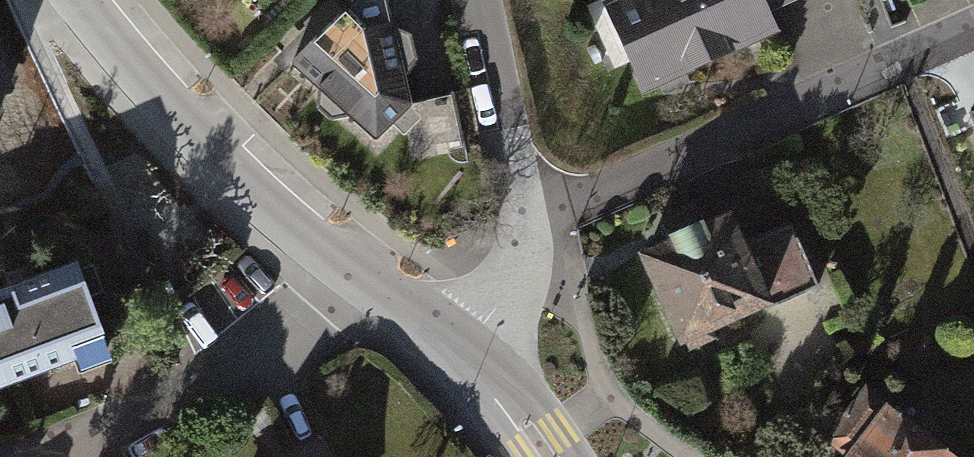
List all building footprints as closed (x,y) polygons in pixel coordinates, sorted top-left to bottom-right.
[(266,56),(376,153),(424,103),(397,0),(326,0),(266,56)] [(604,7),(640,92),(772,35),(756,0),(621,0),(604,7)] [(809,0),(785,0),(790,10),(809,0)] [(726,221),(641,259),(681,349),(817,289),(788,225),(738,247),(726,221)] [(0,295),(0,401),(112,361),(80,268),(0,295)] [(825,456),(945,456),(873,398),(825,456)]
